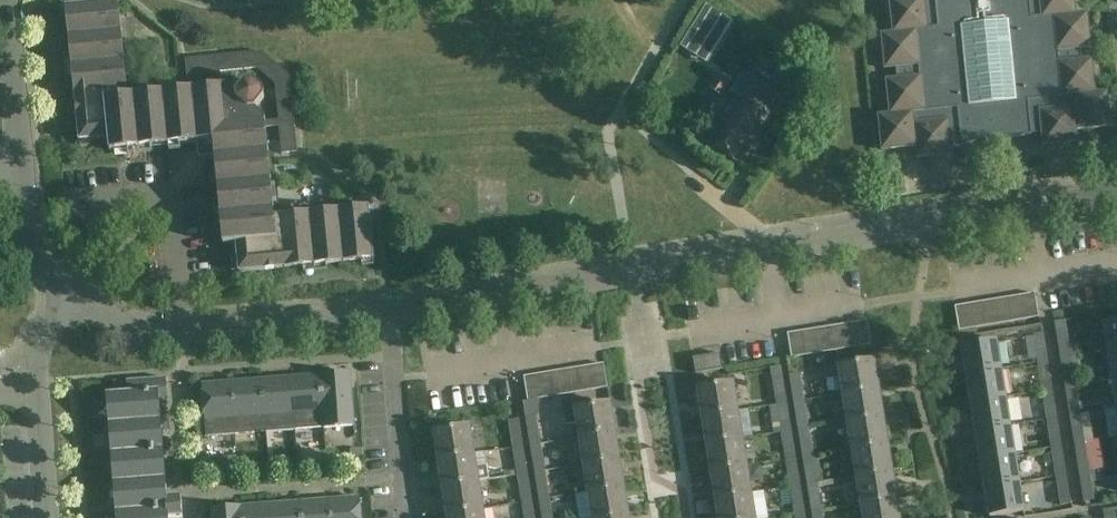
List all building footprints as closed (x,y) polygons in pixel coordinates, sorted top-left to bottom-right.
[(188,76),(215,73),(216,87),(128,95),(119,0),(66,5),(79,142),(108,139),(110,151),(196,143),(207,152),(215,159),(223,245),(236,244),(239,273),(374,260),(369,206),(274,215),(266,128),(279,127),(282,154),(298,153),(290,75),(261,52),(186,59),(188,76)] [(1075,0),(889,0),(892,32),(880,34),(884,68),(896,67),(898,78),(885,79),(889,115),(877,116),(881,151),(894,150),(915,147),(916,159),(952,155),(951,144),(1041,134),(1042,146),(1078,143),(1076,131),(1111,127),(1107,92),(1096,93),(1088,12),(1076,13),(1075,0)] [(705,5),(681,47),(698,56),(722,15),(705,5)] [(732,80),(721,72),(710,87),(722,95),(732,80)] [(780,99),(742,75),(731,92),(737,96),(706,144),(739,164),(780,99)] [(1019,295),(1023,319),(1038,317),(1034,293),(1019,295)] [(1011,322),(1023,319),(1019,295),(1007,297),(1011,322)] [(998,324),(1011,322),(1007,297),(994,300),(998,324)] [(985,326),(998,324),(994,300),(981,302),(985,326)] [(973,328),(985,326),(981,302),(969,304),(973,328)] [(958,330),(973,328),(969,304),(954,306),(958,330)] [(853,323),(857,347),(870,344),(866,320),(853,323)] [(1107,353),(1116,352),(1116,322),(1102,325),(1107,353)] [(844,349),(857,347),(853,323),(840,325),(844,349)] [(831,351),(844,349),(840,325),(827,327),(831,351)] [(827,327),(814,329),(818,353),(831,351),(827,327)] [(1055,330),(1060,361),(1071,359),(1066,328),(1055,330)] [(814,329),(801,331),(805,355),(818,353),(814,329)] [(791,357),(805,355),(801,331),(787,333),(791,357)] [(1037,365),(1048,363),(1043,332),(1032,334),(1037,365)] [(961,347),(966,376),(1001,371),(996,342),(961,347)] [(1107,353),(1112,382),(1116,381),(1116,352),(1107,353)] [(721,354),(693,358),(696,374),(723,369),(721,354)] [(1075,388),(1071,359),(1060,361),(1064,389),(1075,388)] [(839,367),(844,395),(879,389),(875,361),(839,367)] [(603,363),(590,365),(594,390),(607,387),(603,363)] [(1041,393),(1052,391),(1048,363),(1037,365),(1041,393)] [(590,365),(577,368),(580,392),(594,390),(590,365)] [(577,368),(563,370),(567,394),(580,392),(577,368)] [(563,370),(550,372),(554,396),(567,394),(563,370)] [(1006,399),(1005,397),(1001,371),(966,376),(970,405),(1006,399)] [(550,372),(537,374),(541,398),(554,396),(550,372)] [(793,404),(804,402),(799,373),(788,375),(793,404)] [(349,374),(319,376),(323,430),(353,427),(349,374)] [(541,398),(537,374),(523,376),(527,400),(541,398)] [(290,379),(294,432),(323,430),(319,376),(319,377),(290,379)] [(772,378),(776,406),(787,405),(782,376),(772,378)] [(114,395),(107,396),(110,426),(161,422),(160,403),(166,402),(168,402),(166,377),(127,380),(113,381),(114,395)] [(290,379),(261,382),(265,434),(294,432),(290,379)] [(261,382),(232,384),(236,437),(265,434),(261,382)] [(206,439),(236,437),(232,384),(202,386),(206,439)] [(703,418),(738,412),(734,384),(699,390),(703,418)] [(1069,418),(1080,416),(1075,388),(1064,389),(1069,418)] [(844,395),(848,423),(884,417),(879,389),(844,395)] [(1046,421),(1057,419),(1052,391),(1041,393),(1044,409),(1046,421)] [(577,422),(580,438),(616,432),(611,404),(575,410),(573,399),(563,401),(567,424),(577,422)] [(1006,399),(970,405),(975,433),(1010,427),(1006,399)] [(797,431),(808,429),(804,402),(793,404),(797,431)] [(776,406),(769,407),(774,435),(781,434),(791,432),(787,405),(776,406)] [(703,418),(708,446),(743,440),(738,412),(703,418)] [(529,446),(540,445),(535,416),(524,418),(529,446)] [(1073,446),(1084,444),(1080,416),(1069,418),(1073,446)] [(848,423),(853,450),(888,445),(884,417),(848,423)] [(508,421),(513,449),(523,448),(519,419),(508,421)] [(1050,449),(1061,448),(1057,419),(1046,421),(1050,449)] [(163,451),(161,422),(110,426),(112,455),(163,451)] [(979,461),(1015,455),(1010,427),(975,433),(979,461)] [(439,461),(474,456),(469,428),(435,433),(439,461)] [(584,466),(620,460),(616,432),(580,438),(584,466)] [(785,461),(796,460),(791,432),(781,434),(785,461)] [(810,438),(799,440),(802,459),(813,457),(810,438)] [(708,446),(712,473),(747,468),(743,440),(708,446)] [(1078,474),(1089,472),(1084,444),(1073,446),(1078,474)] [(534,474),(545,472),(540,445),(529,446),(534,474)] [(853,450),(857,478),(893,472),(888,445),(853,450)] [(517,477),(528,475),(523,448),(513,449),(517,477)] [(1055,478),(1066,476),(1061,448),(1050,449),(1055,478)] [(163,451),(112,455),(114,484),(165,480),(163,451)] [(984,489),(1019,483),(1015,455),(979,461),(984,489)] [(474,456),(439,461),(444,489),(478,483),(478,481),(489,479),(487,465),(476,467),(474,456)] [(813,457),(802,459),(806,486),(818,485),(813,457)] [(625,488),(620,460),(584,466),(589,493),(625,488)] [(801,487),(796,460),(785,461),(788,478),(789,487),(789,489),(801,487)] [(712,473),(717,501),(752,495),(747,468),(712,473)] [(538,502),(549,500),(545,472),(534,474),(538,502)] [(857,478),(862,506),(897,500),(893,472),(857,478)] [(1093,500),(1089,472),(1078,474),(1082,501),(1093,500)] [(522,504),(532,503),(528,475),(517,477),(522,504)] [(1066,476),(1055,478),(1059,505),(1070,504),(1066,476)] [(165,480),(114,484),(116,513),(181,508),(180,497),(167,498),(165,480)] [(483,511),(478,483),(444,489),(448,516),(483,511)] [(1024,512),(1019,483),(984,489),(989,517),(1024,512)] [(801,487),(789,489),(794,516),(805,515),(801,487)] [(625,488),(589,493),(593,517),(611,517),(629,515),(625,488)] [(720,517),(755,517),(752,495),(717,501),(720,517)] [(819,495),(808,496),(811,514),(822,512),(819,495)] [(329,501),(330,517),(360,517),(359,499),(329,501)] [(549,500),(538,502),(541,517),(552,517),(549,500)] [(862,506),(864,517),(900,517),(897,500),(862,506)] [(329,501),(300,503),(301,517),(330,517),(329,501)] [(300,503),(270,506),(271,517),(301,517),(300,503)] [(532,503),(522,504),(524,517),(535,517),(532,503)] [(270,506),(242,508),(241,508),(242,517),(271,517),(270,506)] [(241,508),(242,508),(242,507),(211,509),(212,517),(242,517),(241,508)] [(181,508),(116,513),(117,517),(182,517),(181,508)]
